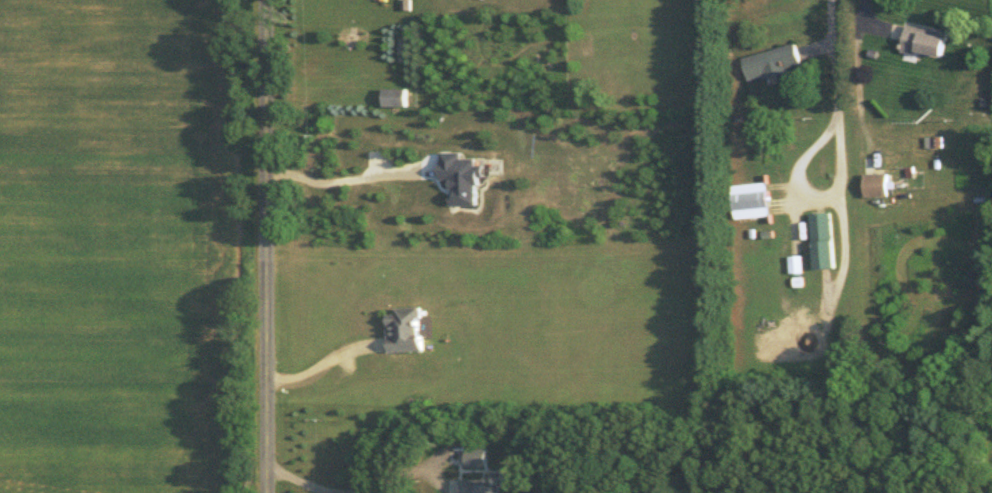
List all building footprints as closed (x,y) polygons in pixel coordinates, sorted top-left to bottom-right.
[(942,54),(947,30),(906,22),(901,50),(917,53),(918,50),(942,54)] [(742,55),(748,79),(776,72),(778,79),(791,76),(788,65),(801,62),(795,41),(742,55)] [(405,87),(381,86),(381,104),(405,104),(405,87)] [(450,203),(475,203),(475,175),(482,175),(482,163),(474,164),(474,156),(459,156),(459,150),(439,151),(439,177),(448,177),(449,190),(450,190),(450,203)] [(865,195),(888,194),(887,171),(864,172),(865,195)] [(768,181),(732,183),(734,216),(769,214),(768,181)] [(833,266),(831,211),(810,211),(812,267),(833,266)] [(788,271),(802,271),(801,254),(788,254),(788,271)] [(387,350),(421,349),(420,305),(394,306),(394,312),(386,312),(387,350)] [(464,446),(464,465),(485,465),(484,445),(464,446)] [(460,492),(498,492),(498,483),(492,483),(493,477),(460,476),(460,492)]
